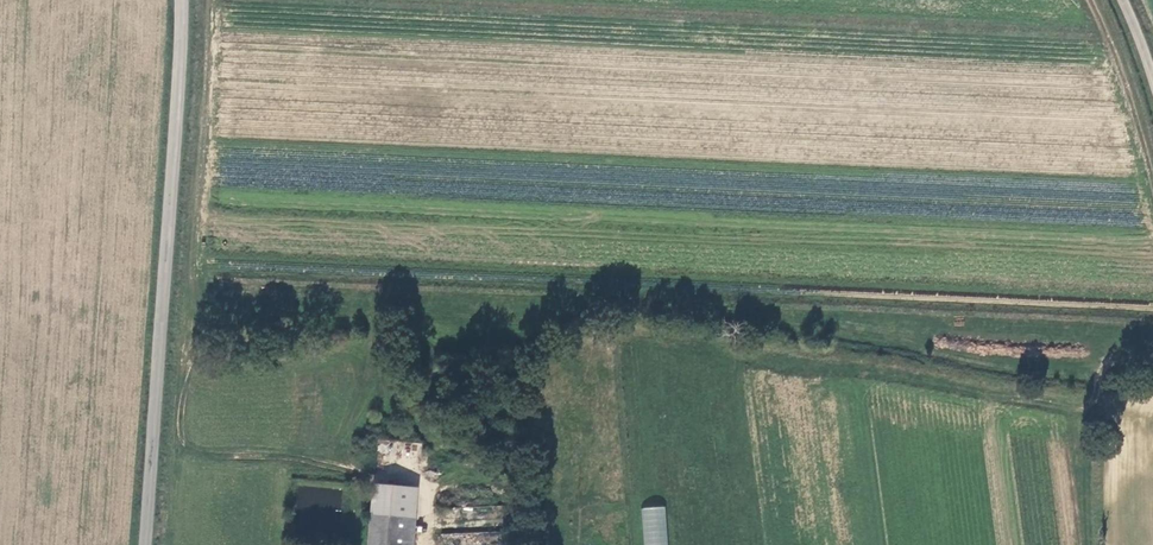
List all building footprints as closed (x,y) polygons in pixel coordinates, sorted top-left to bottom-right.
[(407,489),(371,487),(367,544),(403,544),(407,489)] [(416,490),(407,489),(403,544),(413,544),(416,490)] [(665,507),(641,508),(643,544),(668,544),(665,507)]
